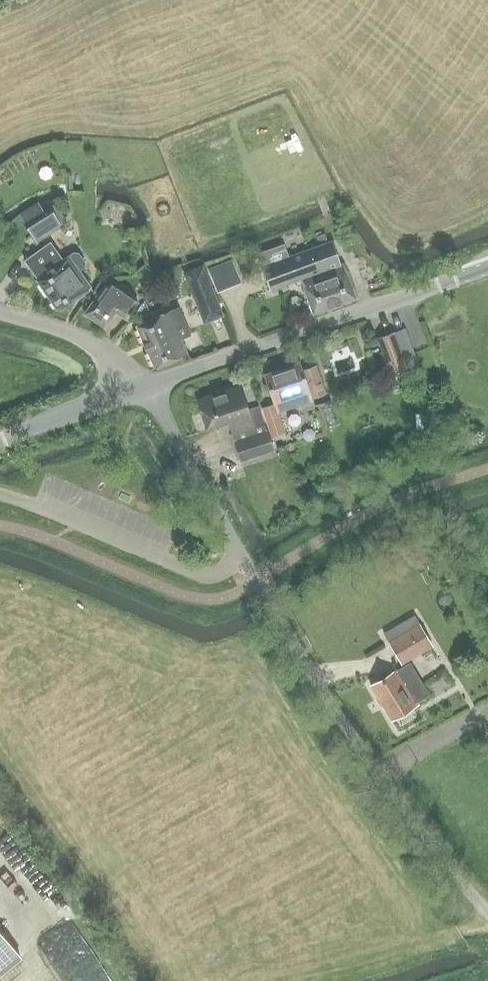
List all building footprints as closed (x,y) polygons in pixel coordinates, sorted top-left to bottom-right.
[(48,201),(20,219),(21,219),(35,243),(67,223),(54,203),(50,205),(49,203),(48,201)] [(61,308),(91,287),(79,271),(85,267),(86,262),(79,252),(74,251),(64,259),(51,241),(24,260),(38,278),(37,279),(56,308),(61,308)] [(332,241),(288,256),(262,265),(270,289),(300,279),(313,313),(355,298),(343,263),(339,264),(332,241)] [(258,255),(262,265),(288,256),(284,246),(258,255)] [(84,313),(104,327),(115,311),(126,319),(137,303),(107,281),(84,313)] [(211,285),(195,291),(207,319),(222,313),(211,285)] [(155,368),(187,354),(180,338),(189,334),(178,308),(169,312),(168,311),(136,325),(155,368)] [(390,374),(407,368),(393,332),(377,338),(390,374)] [(413,352),(402,356),(407,368),(418,364),(413,352)] [(299,365),(265,376),(274,403),(274,404),(309,392),(311,398),(325,393),(315,366),(302,371),(299,365)] [(248,409),(240,385),(196,399),(206,429),(227,421),(232,435),(241,462),(274,451),(264,423),(258,405),(248,409)] [(274,403),(262,407),(268,424),(273,437),(284,433),(280,420),(274,404),(274,403)] [(420,623),(388,641),(399,661),(401,665),(434,647),(420,623)] [(396,669),(370,685),(391,720),(418,704),(417,702),(429,694),(410,662),(402,666),(401,665),(399,661),(393,664),(396,669)] [(20,957),(0,933),(0,973),(20,957)] [(106,958),(77,976),(80,980),(120,980),(106,958)]
